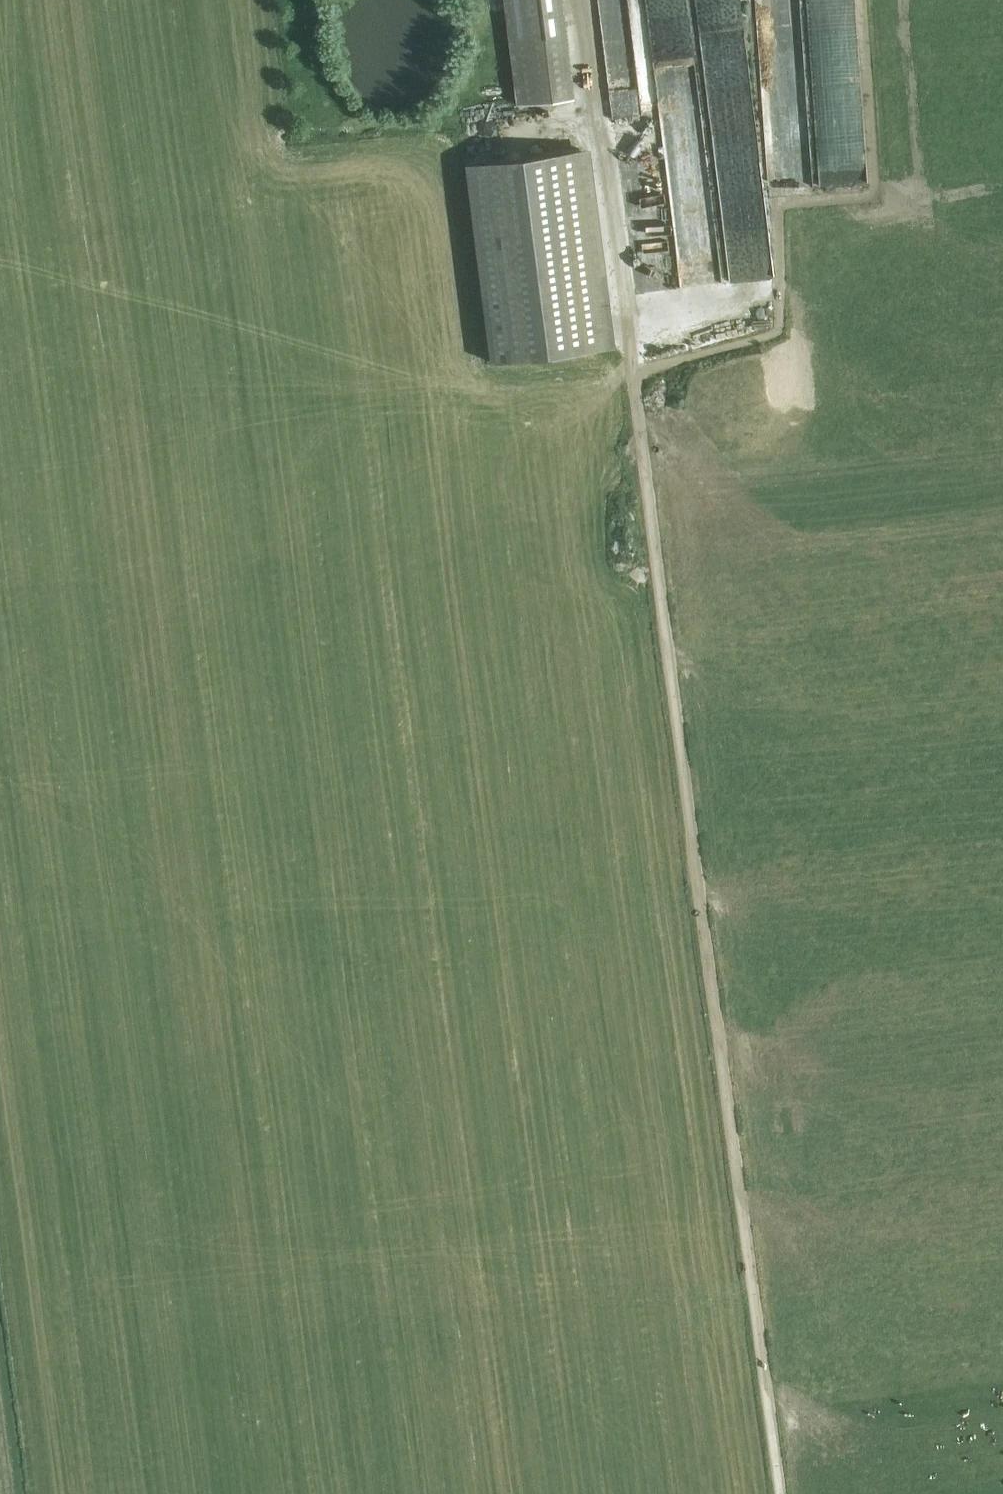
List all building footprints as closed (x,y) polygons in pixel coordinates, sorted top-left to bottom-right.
[(517,105),(573,98),(561,0),(505,0),(517,105)] [(466,164),(474,230),(491,362),(611,346),(585,149),(585,148),(466,164)]
